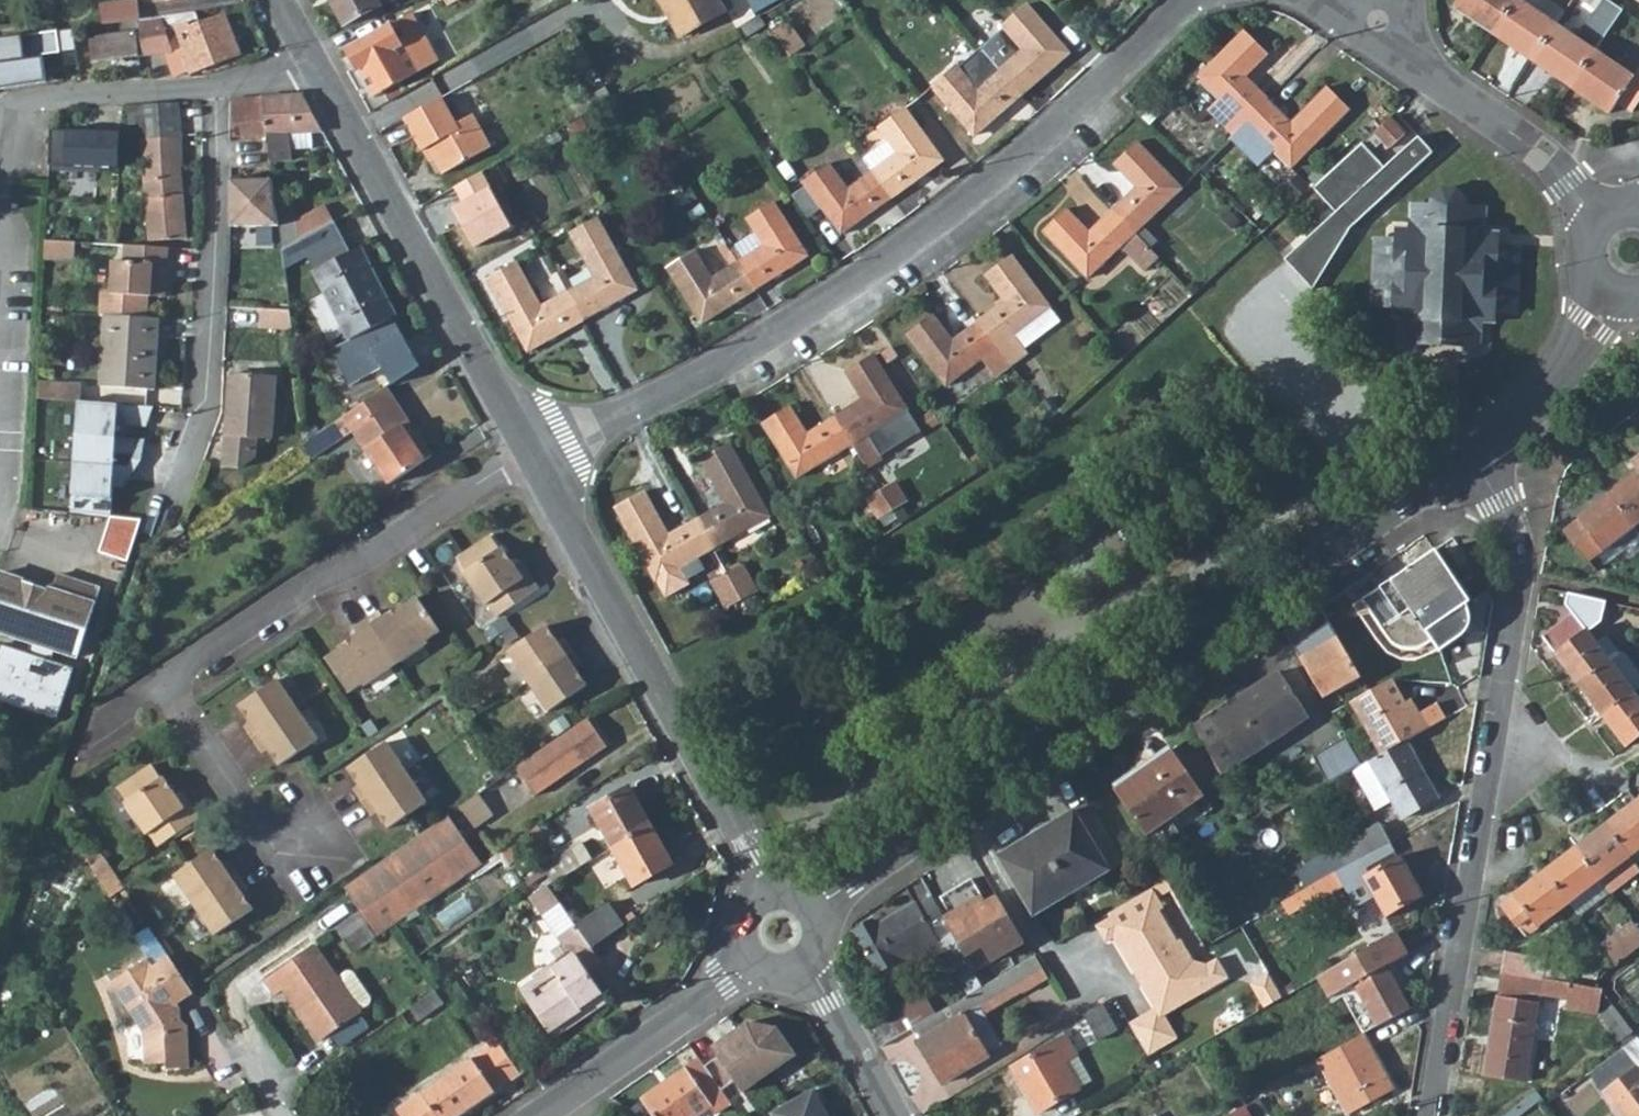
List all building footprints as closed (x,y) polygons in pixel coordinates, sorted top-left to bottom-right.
[(139,0),(129,0),(101,4),(103,25),(141,20),(139,0)] [(380,5),(378,0),(330,0),(344,25),(380,5)] [(679,38),(726,13),(718,0),(658,0),(679,38)] [(775,0),(747,0),(741,4),(750,22),(763,14),(779,6),(775,0)] [(1454,10),(1493,37),(1516,2),(1513,0),(1461,0),(1454,10)] [(1493,37),(1532,63),(1555,28),(1566,12),(1548,0),(1517,0),(1516,2),(1493,37)] [(1555,28),(1532,63),(1571,89),(1595,54),(1623,12),(1609,2),(1580,45),(1555,28)] [(1069,55),(1027,7),(1006,25),(1027,50),(1002,71),(1023,95),(1069,55)] [(202,23),(198,13),(141,20),(142,30),(90,38),(93,62),(169,54),(177,76),(192,71),(192,73),(244,55),(227,14),(202,23)] [(370,96),(434,64),(407,14),(344,49),(370,96)] [(807,42),(794,25),(778,36),(791,53),(807,42)] [(1002,71),(1027,50),(1006,25),(980,47),(1002,71)] [(44,56),(77,51),(74,29),(58,31),(0,39),(0,90),(39,84),(48,84),(44,56)] [(1236,134),(1269,101),(1246,78),(1268,56),(1246,33),(1201,78),(1223,100),(1213,111),(1236,134)] [(956,68),(978,92),(1002,71),(980,47),(956,68)] [(1635,81),(1595,54),(1571,89),(1611,116),(1618,106),(1635,117),(1638,111),(1638,76),(1635,81)] [(933,88),(975,137),(1023,95),(1002,71),(978,92),(956,68),(933,88)] [(614,97),(607,83),(603,85),(610,99),(614,97)] [(603,85),(562,108),(569,122),(610,99),(603,85)] [(1261,137),(1293,168),(1350,110),(1327,88),(1291,123),(1269,101),(1236,134),(1250,148),(1261,137)] [(302,93),(262,96),(267,135),(271,162),(292,161),(288,133),(323,130),(302,93)] [(267,135),(262,96),(231,99),(233,137),(267,135)] [(472,111),(455,120),(442,96),(404,117),(422,149),(429,146),(443,170),(490,144),(472,111)] [(179,115),(188,115),(187,102),(172,101),(129,105),(132,125),(143,125),(151,241),(187,239),(181,165),(183,163),(179,115)] [(885,127),(892,137),(864,156),(876,174),(894,199),(943,164),(906,112),(885,127)] [(1388,150),(1406,134),(1390,119),(1373,135),(1388,150)] [(52,132),(52,167),(106,168),(106,133),(52,132)] [(121,168),(121,133),(106,133),(106,168),(121,168)] [(1361,146),(1313,190),(1335,215),(1285,261),(1313,291),(1351,230),(1433,154),(1419,138),(1383,171),(1361,146)] [(1150,250),(1159,242),(1146,227),(1185,192),(1140,144),(1117,166),(1139,190),(1115,212),(1150,250)] [(823,210),(842,236),(894,199),(876,174),(849,191),(831,166),(804,183),(808,188),(823,210)] [(273,174),(235,179),(236,208),(235,214),(234,226),(279,220),(276,204),(273,174)] [(823,210),(808,188),(793,198),(808,220),(823,210)] [(1407,319),(1405,344),(1429,345),(1430,336),(1447,337),(1464,338),(1463,348),(1481,349),(1482,324),(1496,325),(1496,314),(1516,315),(1519,246),(1499,245),(1499,233),(1485,232),(1486,208),(1468,207),(1468,202),(1462,196),(1457,191),(1441,190),(1430,202),(1430,207),(1411,205),(1410,229),(1397,228),(1397,240),(1375,238),(1372,307),(1393,309),(1392,318),(1407,319)] [(276,204),(279,220),(282,249),(334,222),(324,203),(296,219),(294,202),(276,204)] [(754,291),(808,257),(774,202),(748,218),(758,235),(765,247),(737,264),(754,291)] [(1115,212),(1091,235),(1068,211),(1045,232),(1088,280),(1123,248),(1146,271),(1159,260),(1150,250),(1115,212)] [(583,322),(637,291),(597,218),(569,233),(594,277),(567,293),(583,322)] [(349,341),(396,317),(361,248),(351,253),(334,222),(282,249),(285,269),(306,258),(314,272),(349,341)] [(737,264),(765,247),(758,235),(729,251),(737,264)] [(79,242),(49,240),(49,259),(78,261),(79,242)] [(171,249),(127,246),(126,262),(115,262),(113,293),(103,292),(102,315),(111,316),(119,316),(148,318),(150,297),(167,298),(171,249)] [(668,268),(701,323),(754,291),(737,264),(710,280),(693,253),(668,268)] [(988,274),(1007,300),(979,320),(1010,363),(1027,351),(1024,347),(1061,320),(1013,255),(988,274)] [(485,281),(527,353),(583,322),(567,293),(539,308),(514,265),(485,281)] [(290,310),(262,309),(261,328),(293,330),(290,310)] [(985,357),(996,373),(1010,363),(979,320),(954,338),(935,314),(908,332),(946,384),(985,357)] [(119,316),(111,316),(105,387),(161,392),(166,320),(148,318),(119,316)] [(351,384),(383,367),(392,384),(421,365),(396,317),(349,341),(332,349),(351,384)] [(1447,337),(1430,336),(1429,345),(1446,347),(1463,348),(1464,338),(1447,337)] [(866,468),(876,461),(862,439),(879,428),(885,438),(915,421),(873,355),(845,373),(863,400),(834,417),(851,444),(866,468)] [(258,439),(273,439),(276,377),(232,374),(224,467),(240,468),(257,457),(258,439)] [(83,402),(85,386),(41,383),(41,385),(40,399),(66,401),(83,402)] [(391,482),(432,454),(388,387),(346,415),(391,482)] [(35,473),(61,475),(66,401),(40,399),(37,444),(35,473)] [(81,441),(152,446),(154,411),(84,406),(81,441)] [(834,417),(808,434),(791,407),(763,424),(797,478),(851,444),(834,417)] [(334,443),(325,429),(307,440),(302,444),(312,460),(334,443)] [(700,460),(724,503),(698,518),(714,547),(769,517),(729,444),(700,460)] [(1608,493),(1633,526),(1638,521),(1638,469),(1608,493)] [(906,500),(894,482),(880,491),(891,509),(906,500)] [(698,518),(669,534),(645,491),(616,507),(655,580),(656,580),(665,596),(685,586),(682,581),(701,571),(694,559),(714,547),(698,518)] [(866,499),(878,517),(891,509),(880,491),(866,499)] [(1588,560),(1633,526),(1608,493),(1577,516),(1579,519),(1565,530),(1588,560)] [(42,509),(43,502),(33,501),(33,508),(42,509)] [(133,558),(142,519),(111,512),(103,551),(133,558)] [(1633,526),(1588,560),(1596,569),(1638,537),(1638,533),(1633,526)] [(474,613),(483,624),(524,596),(507,569),(501,573),(489,554),(486,556),(477,542),(442,566),(451,579),(449,581),(472,614),(474,613)] [(1361,595),(1381,625),(1389,634),(1393,640),(1401,644),(1413,647),(1424,645),(1432,641),(1438,652),(1459,639),(1467,624),(1468,614),(1467,605),(1465,602),(1469,600),(1433,548),(1361,595)] [(754,588),(743,568),(729,575),(741,596),(754,588)] [(88,597),(92,581),(64,573),(60,589),(88,597)] [(6,574),(0,595),(0,629),(89,654),(104,601),(108,586),(92,581),(88,597),(60,589),(6,574)] [(741,596),(729,575),(713,584),(725,605),(741,596)] [(421,648),(419,645),(433,636),(410,602),(396,611),(393,608),(376,620),(372,614),(346,631),(350,637),(332,650),(335,654),(321,663),(344,696),(357,687),(360,690),(421,648)] [(1574,614),(1542,636),(1578,683),(1609,659),(1574,614)] [(1294,645),(1324,697),(1360,677),(1331,625),(1294,645)] [(500,656),(538,714),(577,689),(566,672),(572,668),(555,642),(548,646),(538,630),(500,656)] [(1601,640),(1636,686),(1638,683),(1638,675),(1608,634),(1601,640)] [(59,717),(76,665),(3,642),(0,652),(0,698),(59,717)] [(1609,659),(1578,683),(1602,715),(1633,691),(1609,659)] [(1305,713),(1279,669),(1210,710),(1191,721),(1217,765),(1235,754),(1305,713)] [(1352,706),(1357,716),(1381,757),(1406,742),(1433,727),(1425,715),(1423,716),(1417,720),(1407,704),(1395,681),(1352,706)] [(274,765),(311,740),(272,682),(235,707),(246,723),(241,726),(258,752),(263,749),(274,765)] [(1626,746),(1638,736),(1638,698),(1633,691),(1602,715),(1626,746)] [(1413,700),(1407,704),(1417,720),(1423,716),(1413,700)] [(610,745),(591,718),(518,768),(537,796),(610,745)] [(1355,771),(1363,767),(1346,738),(1313,757),(1329,786),(1355,771)] [(1403,819),(1439,798),(1406,742),(1381,757),(1363,767),(1355,771),(1378,811),(1393,801),(1403,819)] [(377,813),(388,829),(426,802),(386,744),(347,771),(359,787),(353,791),(371,818),(377,813)] [(1207,794),(1174,747),(1114,787),(1147,834),(1207,794)] [(144,836),(153,848),(195,820),(177,793),(172,796),(159,778),(157,779),(148,766),(113,789),(122,803),(119,805),(142,838),(144,836)] [(632,788),(592,810),(614,849),(653,826),(632,788)] [(460,805),(475,827),(493,815),(478,793),(460,805)] [(1630,856),(1638,849),(1638,806),(1635,801),(1605,824),(1630,856)] [(1080,807),(1114,864),(1122,859),(1088,802),(1080,807)] [(1110,870),(1074,811),(1000,855),(1035,914),(1110,870)] [(481,866),(448,816),(343,888),(359,912),(338,927),(356,952),(395,925),(481,866)] [(1381,824),(1336,849),(1346,867),(1390,842),(1381,824)] [(1600,879),(1630,856),(1605,824),(1575,847),(1600,879)] [(653,826),(614,849),(634,886),(674,865),(653,826)] [(593,861),(584,845),(572,851),(581,867),(593,861)] [(1600,879),(1575,847),(1544,871),(1568,902),(1600,879)] [(1630,856),(1638,868),(1638,849),(1630,856)] [(581,867),(572,851),(543,867),(544,869),(553,884),(581,867)] [(172,880),(212,940),(250,914),(238,897),(244,893),(227,868),(221,871),(210,855),(172,880)] [(1600,879),(1610,892),(1638,870),(1638,868),(1630,856),(1600,879)] [(1422,894),(1400,857),(1365,877),(1386,915),(1422,894)] [(97,859),(79,871),(100,903),(118,891),(97,859)] [(1500,905),(1525,935),(1568,902),(1544,871),(1500,905)] [(1345,887),(1337,872),(1307,889),(1315,904),(1345,887)] [(1148,979),(1205,947),(1171,877),(1143,893),(1110,912),(1148,979)] [(933,900),(967,956),(982,947),(991,962),(1023,942),(999,902),(988,909),(970,878),(933,900)] [(1578,916),(1610,892),(1600,879),(1568,902),(1578,916)] [(931,896),(915,906),(913,901),(875,923),(872,918),(852,931),(875,971),(934,937),(968,993),(984,984),(967,956),(933,900),(931,896)] [(521,990),(549,1031),(603,994),(588,972),(603,962),(592,948),(577,927),(561,904),(542,917),(560,944),(550,952),(558,965),(521,990)] [(624,926),(609,904),(577,927),(592,948),(624,926)] [(1638,946),(1638,930),(1637,928),(1631,921),(1601,945),(1616,964),(1638,946)] [(1148,979),(1165,1008),(1257,955),(1240,927),(1205,947),(1148,979)] [(149,968),(163,960),(143,929),(127,940),(141,962),(143,961),(148,969),(149,968)] [(1329,997),(1354,983),(1377,1025),(1410,1007),(1387,965),(1408,953),(1397,933),(1318,977),(1329,997)] [(278,997),(286,992),(290,998),(332,969),(316,945),(268,981),(278,997)] [(1506,950),(1502,972),(1542,979),(1546,958),(1506,950)] [(1047,975),(1035,955),(995,977),(1004,992),(1007,998),(1047,975)] [(141,962),(106,986),(137,1034),(137,1066),(160,1065),(160,1073),(183,1073),(182,1027),(176,1022),(176,1010),(173,1006),(187,996),(186,995),(163,960),(149,968),(148,969),(143,961),(141,962)] [(352,968),(342,975),(364,1004),(374,997),(352,968)] [(332,969),(290,998),(297,1008),(300,1007),(315,1028),(354,1001),(332,969)] [(1502,972),(1485,1073),(1526,1080),(1539,1005),(1595,1012),(1599,988),(1596,984),(1592,987),(1542,979),(1502,972)] [(968,993),(935,1012),(934,1013),(910,1027),(942,1083),(987,1056),(986,1054),(1001,1044),(980,1006),(1004,992),(995,977),(984,984),(968,993)] [(417,1023),(445,1004),(435,991),(408,1010),(417,1023)] [(878,1046),(910,1027),(934,1013),(924,996),(910,1004),(906,998),(865,1021),(878,1046)] [(354,1001),(315,1028),(324,1041),(362,1014),(354,1001)] [(1631,1029),(1610,1002),(1598,1012),(1619,1039),(1631,1029)] [(1084,1016),(1099,1043),(1119,1031),(1104,1004),(1097,1009),(1084,1016)] [(743,1092),(796,1054),(777,1028),(747,1023),(712,1048),(711,1049),(718,1058),(705,1067),(721,1091),(735,1081),(743,1092)] [(1318,1058),(1348,1113),(1393,1089),(1362,1033),(1318,1058)] [(1622,1115),(1638,1115),(1638,1069),(1636,1065),(1638,1063),(1638,1040),(1636,1036),(1588,1072),(1622,1115)] [(1075,1056),(1065,1037),(1012,1068),(1037,1113),(1078,1090),(1063,1063),(1075,1056)] [(400,1115),(462,1115),(532,1068),(521,1052),(510,1059),(497,1040),(396,1110),(400,1115)] [(1063,1063),(1078,1090),(1090,1083),(1075,1056),(1063,1063)] [(699,1060),(643,1098),(655,1115),(700,1115),(710,1109),(715,1115),(716,1115),(731,1106),(721,1091),(705,1067),(699,1060)] [(812,1090),(771,1112),(773,1115),(826,1115),(812,1090)] [(1253,1115),(1264,1115),(1266,1115),(1256,1098),(1246,1103),(1253,1115)]
